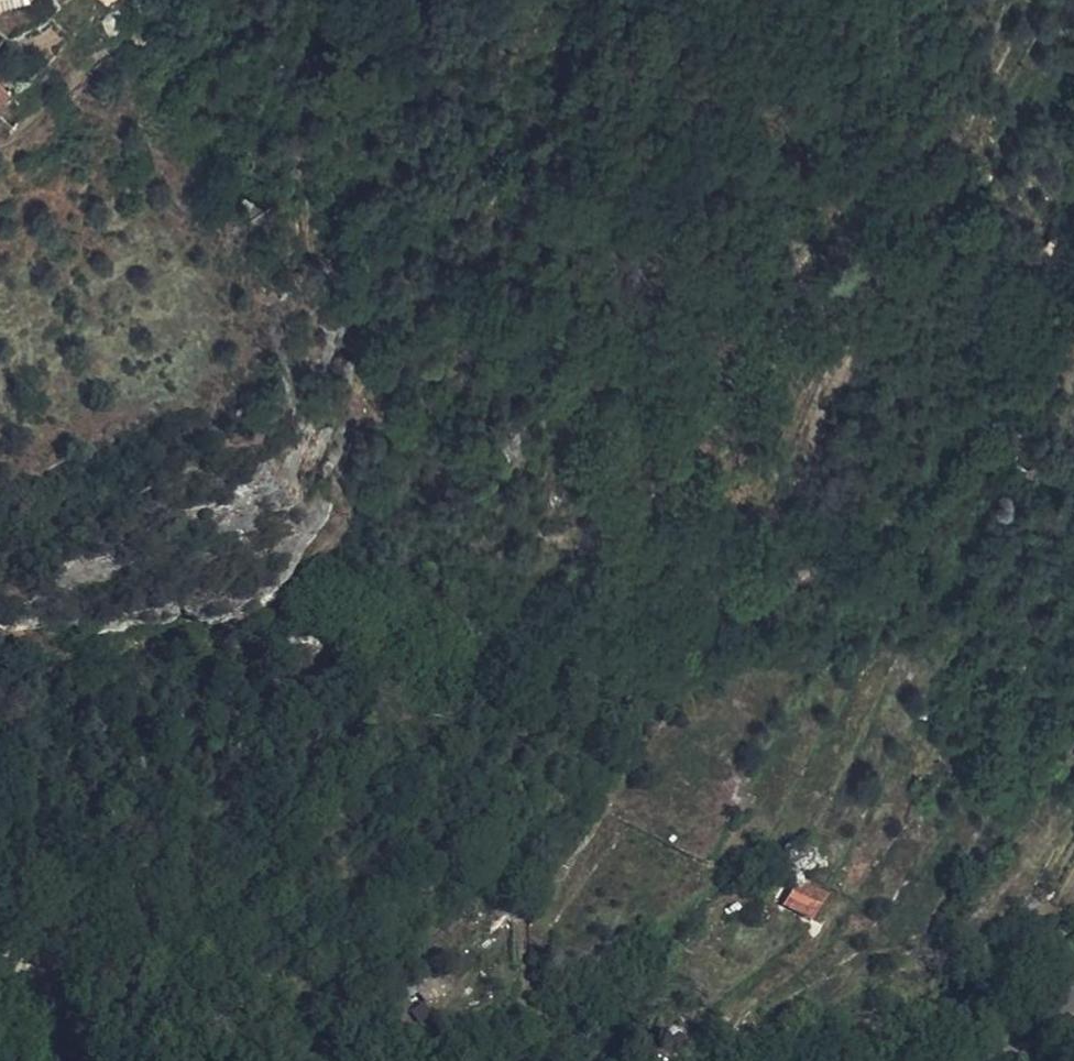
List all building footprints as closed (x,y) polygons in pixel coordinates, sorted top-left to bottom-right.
[(13,93),(0,74),(0,102),(13,93)] [(824,909),(835,891),(812,877),(801,894),(824,909)] [(706,1058),(707,1060),(724,1060),(721,1052),(706,1058)]
